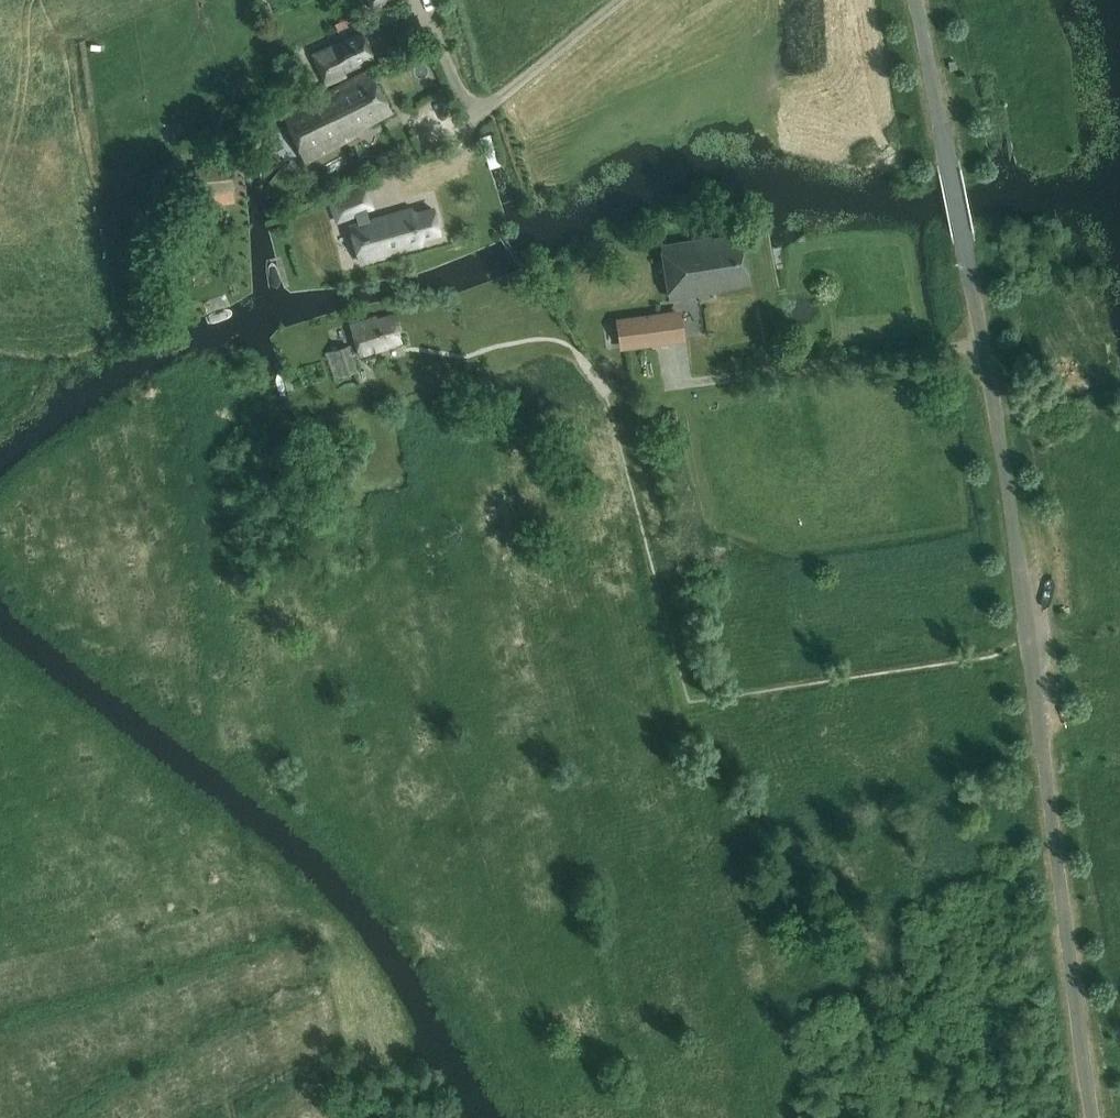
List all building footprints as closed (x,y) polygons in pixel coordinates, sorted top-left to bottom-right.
[(397,0),(368,0),(374,11),(397,0)] [(361,33),(315,54),(328,84),(346,75),(345,70),(372,58),(361,33)] [(954,59),(956,67),(962,66),(960,58),(954,59)] [(370,69),(284,116),(308,161),(362,131),(361,127),(392,110),(370,69)] [(504,162),(495,130),(492,131),(480,133),(489,166),(500,163),(504,162)] [(198,190),(233,186),(230,160),(195,164),(198,190)] [(439,232),(432,207),(413,213),(411,208),(369,219),(366,209),(372,207),(364,187),(329,200),(336,220),(354,214),(357,223),(360,222),(363,234),(360,235),(361,240),(365,240),(369,257),(421,242),(419,237),(439,232)] [(666,246),(674,295),(749,282),(741,233),(666,246)] [(685,340),(681,309),(648,313),(615,318),(619,349),(685,340)] [(362,354),(402,341),(394,315),(379,320),(378,317),(353,325),(362,354)] [(327,352),(335,378),(359,370),(350,344),(327,352)]
